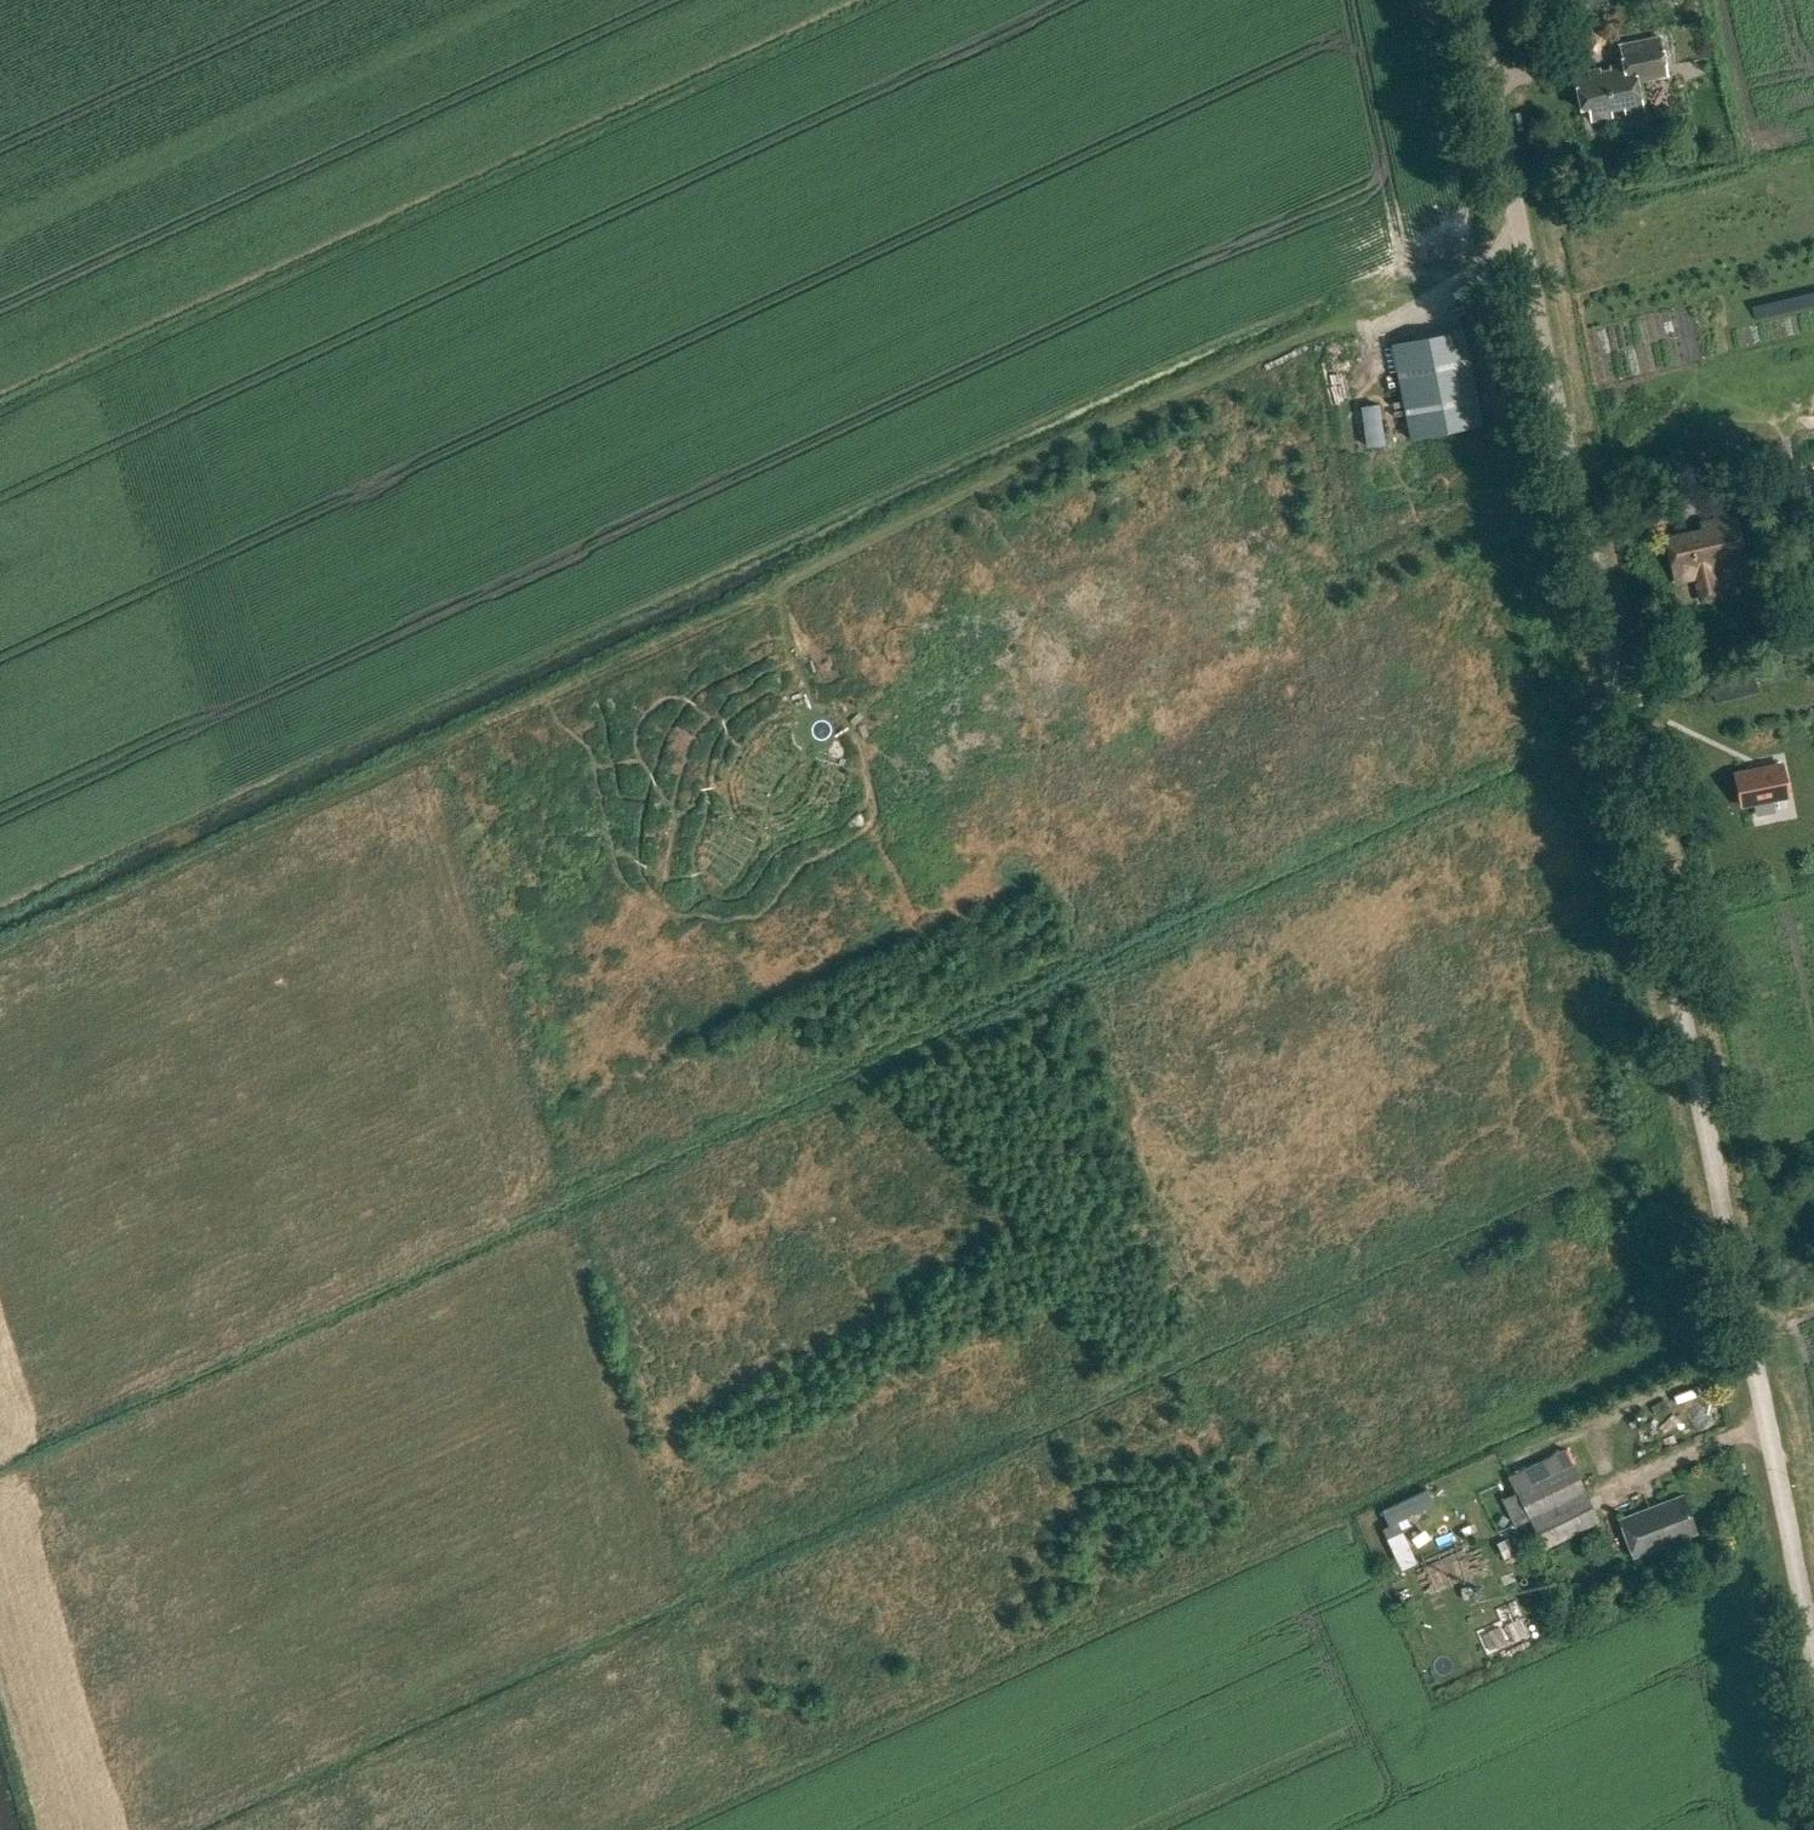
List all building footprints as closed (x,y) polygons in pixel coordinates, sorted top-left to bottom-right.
[(1580,109),(1588,108),(1591,120),(1612,116),(1610,107),(1622,104),(1624,113),(1643,109),(1637,81),(1667,75),(1660,37),(1619,45),(1623,65),(1574,75),(1580,109)] [(1463,330),(1392,344),(1411,439),(1482,425),(1463,330)] [(1695,586),(1698,600),(1716,597),(1709,568),(1745,560),(1735,514),(1700,522),(1702,529),(1665,538),(1674,582),(1696,577),(1698,586),(1695,586)] [(1741,806),(1754,803),(1757,815),(1774,811),(1772,799),(1788,796),(1782,764),(1734,774),(1741,806)] [(1519,1525),(1531,1519),(1545,1549),(1601,1521),(1573,1464),(1505,1497),(1519,1525)] [(1434,1505),(1426,1489),(1381,1511),(1389,1526),(1383,1529),(1402,1570),(1416,1563),(1397,1522),(1434,1505)] [(1618,1519),(1632,1557),(1696,1533),(1682,1495),(1618,1519)]
